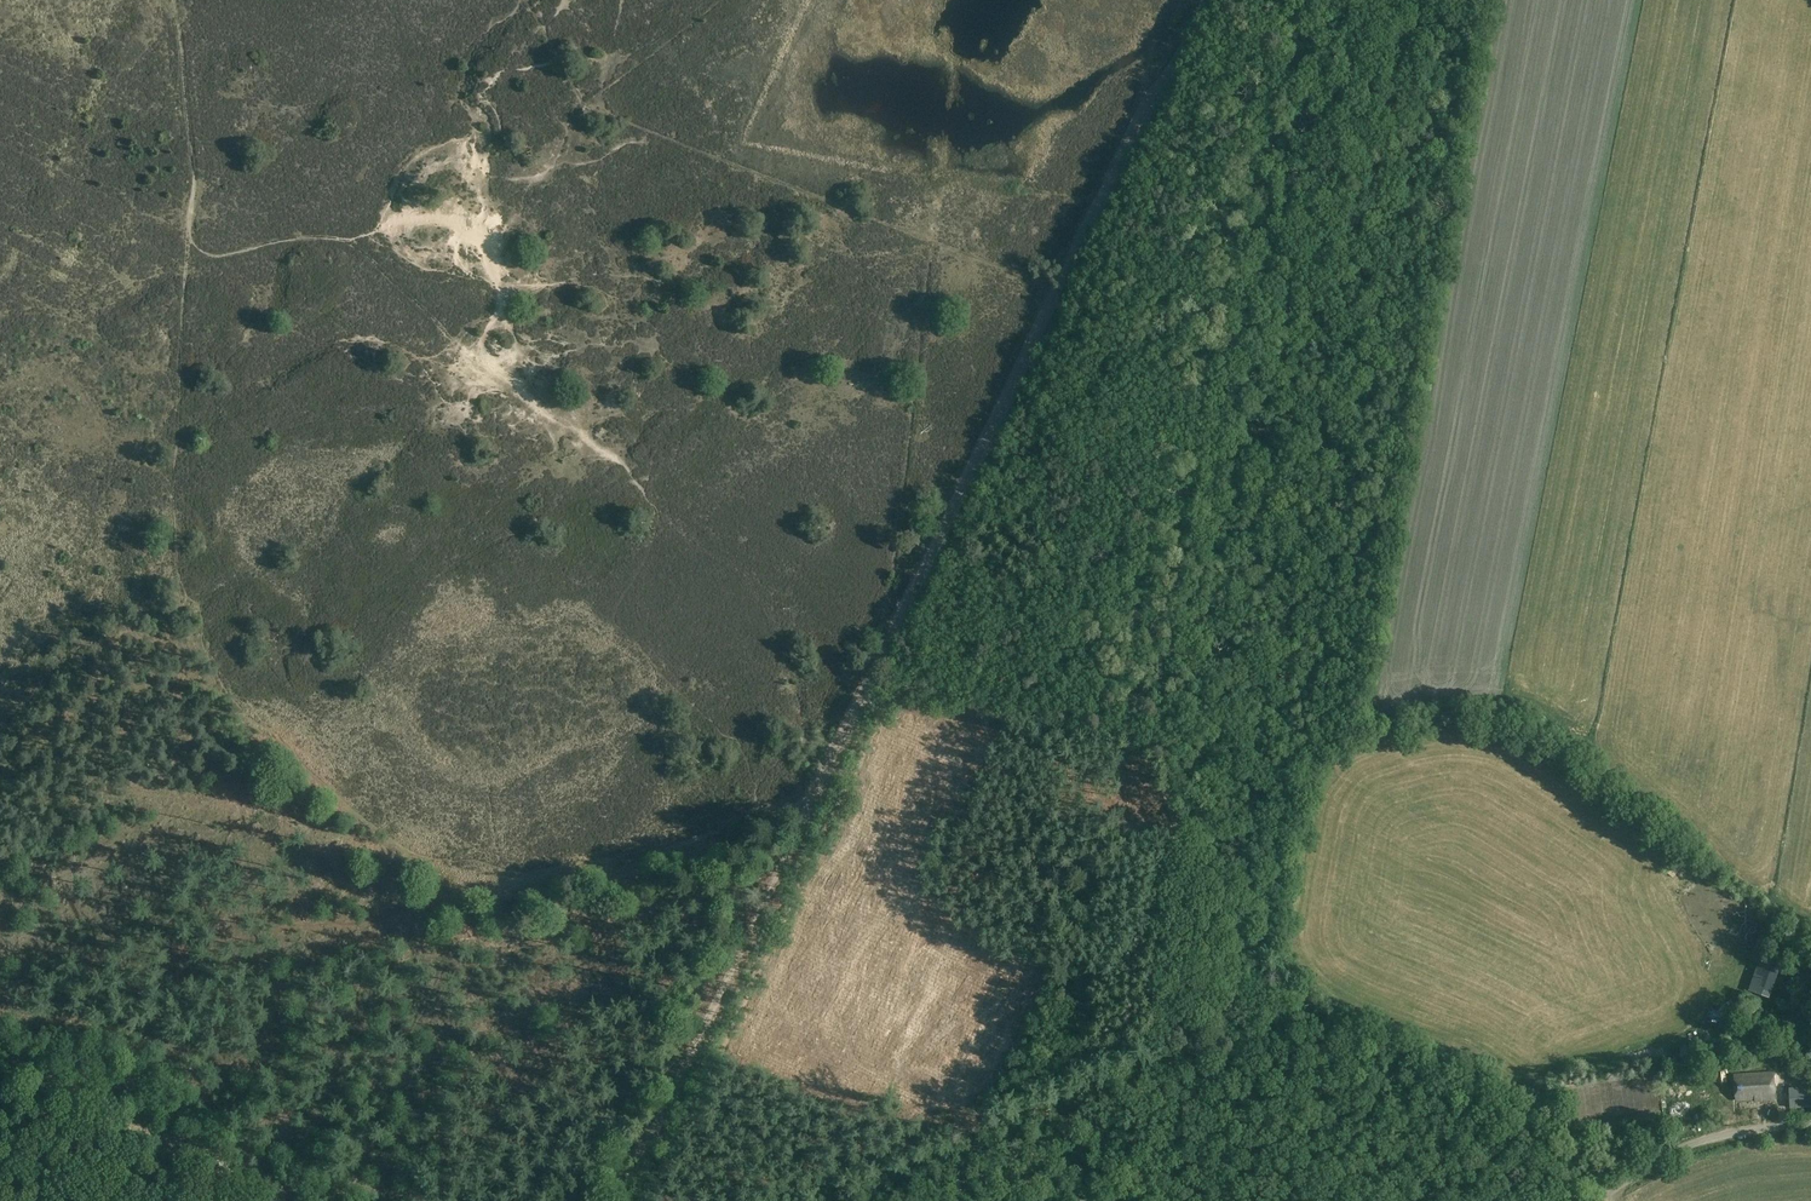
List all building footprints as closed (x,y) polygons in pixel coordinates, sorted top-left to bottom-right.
[(1788,1039),(1791,1046),(1794,1044),(1797,1049),(1803,1046),(1797,1034),(1788,1039)] [(1791,1078),(1792,1091),(1810,1090),(1810,1083),(1810,1066),(1782,1068),(1783,1078),(1791,1078)] [(1736,1101),(1754,1100),(1754,1102),(1775,1100),(1773,1073),(1734,1076),(1736,1101)]
